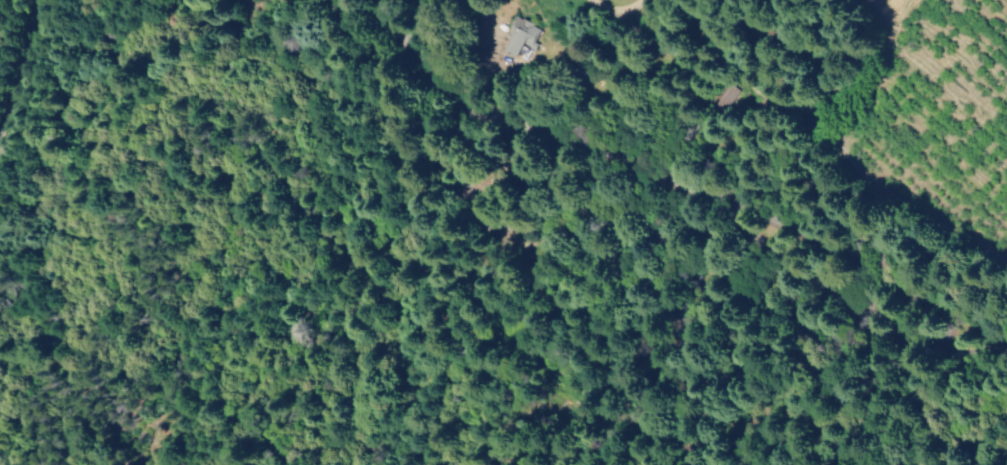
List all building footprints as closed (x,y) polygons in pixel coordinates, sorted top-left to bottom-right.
[(518,58),(525,45),(533,49),(543,30),(518,17),(506,39),(510,41),(504,51),(518,58)]
